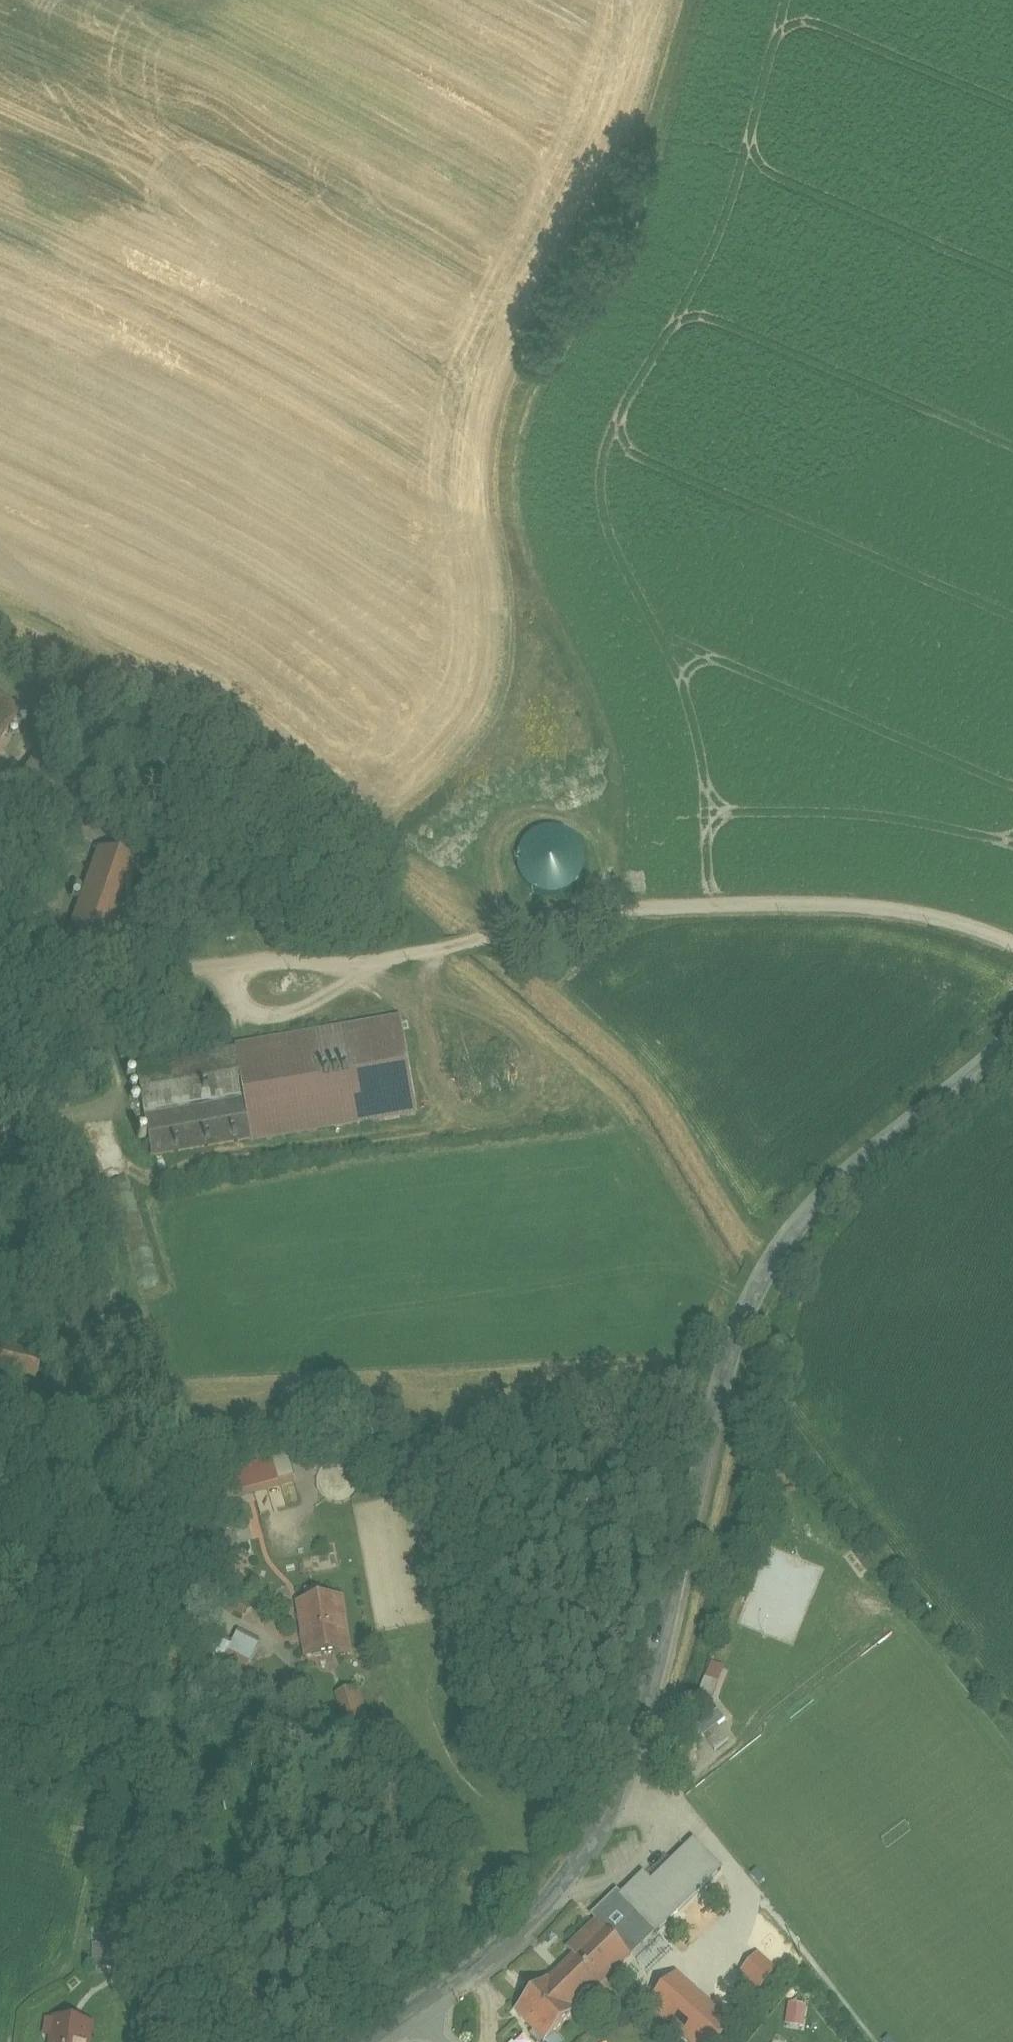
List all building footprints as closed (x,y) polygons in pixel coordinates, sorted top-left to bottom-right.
[(0,689),(0,758),(32,710),(0,689)] [(521,857),(523,869),(528,879),(536,886),(547,891),(558,892),(569,889),(579,883),(586,874),(589,864),(589,852),(586,841),(579,833),(569,826),(559,823),(547,824),(537,829),(528,836),(523,846),(521,857)] [(142,865),(100,847),(63,949),(99,965),(142,865)] [(419,1111),(403,1014),(238,1041),(238,1045),(137,1062),(152,1155),(419,1111)] [(244,1467),(251,1494),(298,1481),(290,1454),(244,1467)] [(340,1598),(293,1604),(300,1661),(348,1655),(340,1598)] [(227,1661),(250,1671),(263,1643),(240,1633),(227,1661)] [(707,1661),(696,1688),(702,1690),(712,1663),(707,1661)] [(714,1702),(730,1668),(716,1661),(700,1695),(714,1702)] [(355,1691),(333,1697),(343,1729),(365,1722),(355,1691)] [(511,2013),(539,2041),(543,2041),(564,2021),(562,2019),(628,1955),(646,1974),(669,1952),(655,1937),(722,1872),(692,1841),(650,1881),(641,1872),(620,1893),(615,1887),(583,1918),(588,1923),(558,1952),(566,1960),(511,2013)] [(741,1973),(760,1991),(781,1970),(762,1952),(741,1973)] [(657,1988),(638,2008),(655,2023),(673,2004),(657,1988)] [(789,2025),(808,2026),(809,2002),(790,2002),(789,2025)] [(48,2041),(90,2041),(92,2026),(50,2022),(48,2041)]
